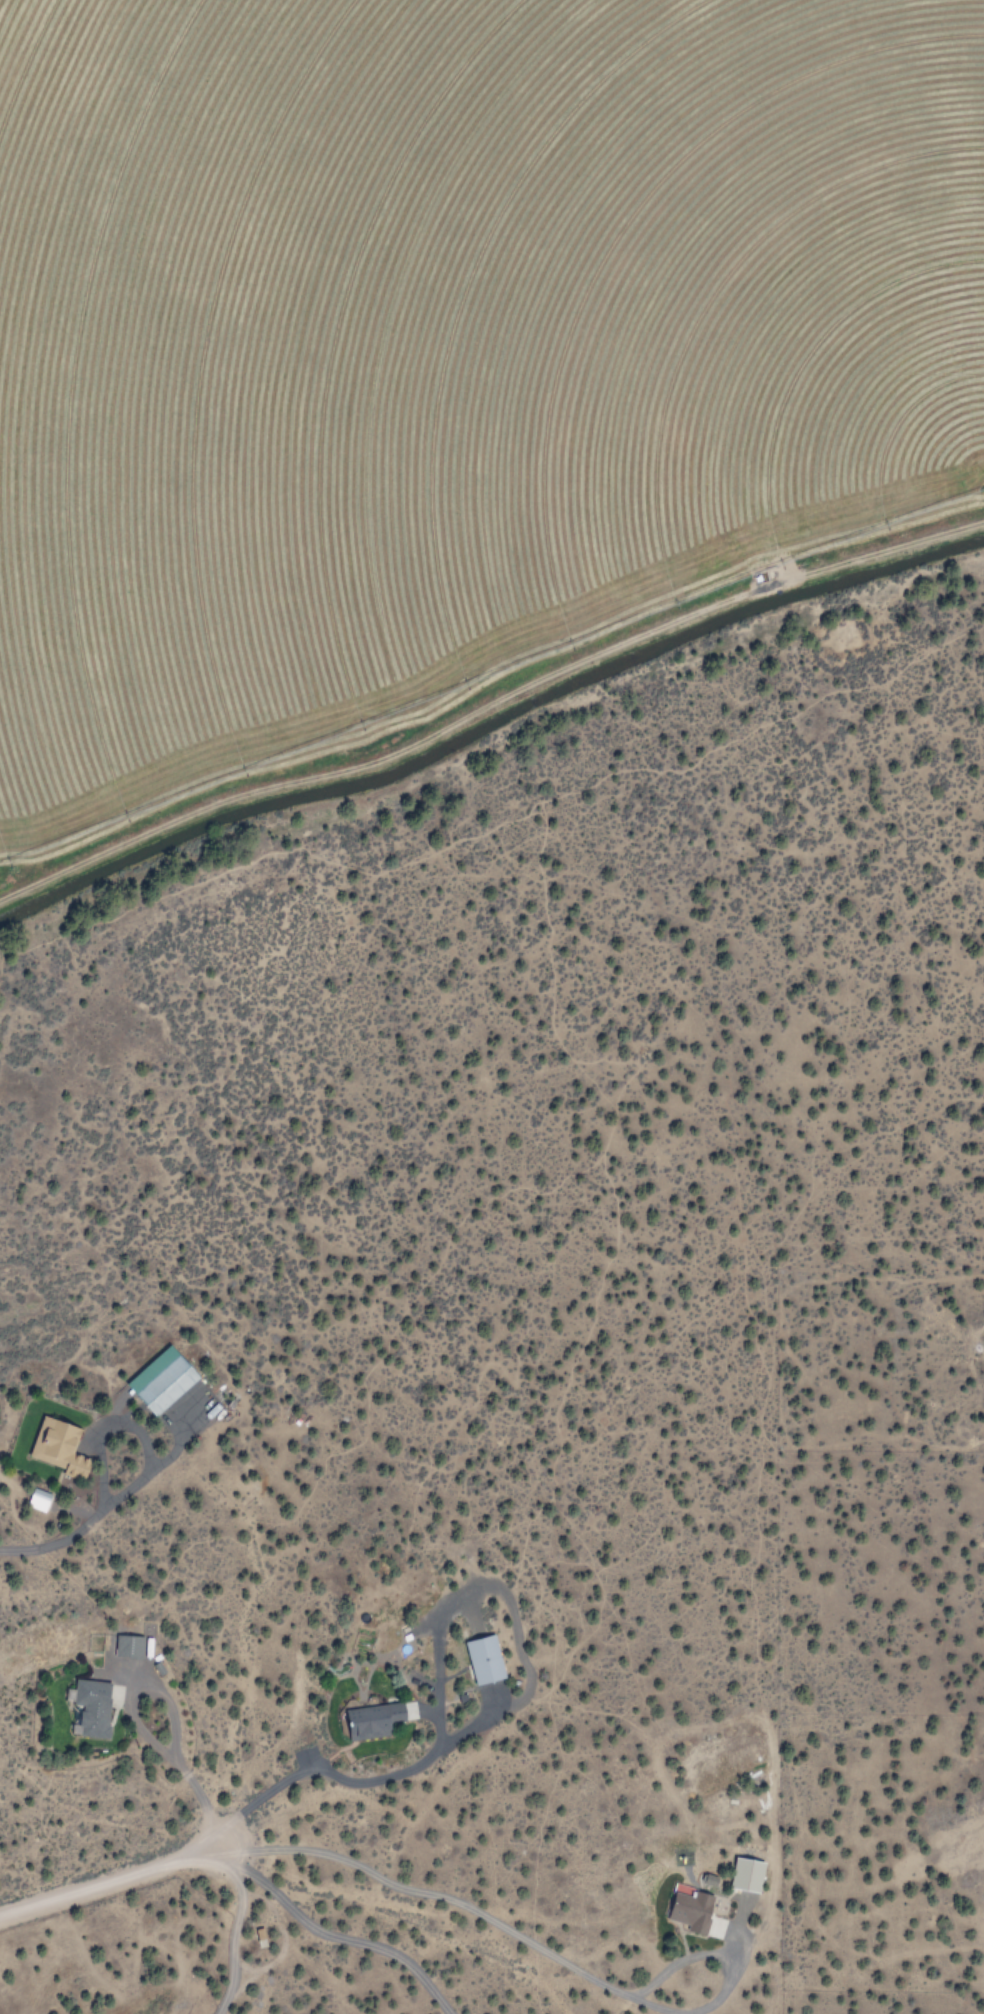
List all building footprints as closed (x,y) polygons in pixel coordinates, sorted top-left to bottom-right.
[(129,1384),(159,1416),(203,1376),(173,1343),(129,1384)] [(42,1425),(31,1456),(66,1468),(64,1472),(87,1480),(95,1459),(76,1452),(84,1427),(72,1423),(68,1434),(42,1425)] [(145,1657),(146,1636),(118,1635),(117,1657),(145,1657)] [(508,1678),(498,1635),(468,1641),(477,1686),(508,1678)] [(110,1738),(114,1693),(76,1689),(69,1688),(67,1702),(83,1704),(81,1723),(74,1722),(73,1734),(110,1738)] [(349,1708),(352,1734),(410,1728),(407,1702),(349,1708)] [(734,1888),(763,1892),(767,1862),(737,1858),(734,1888)]
